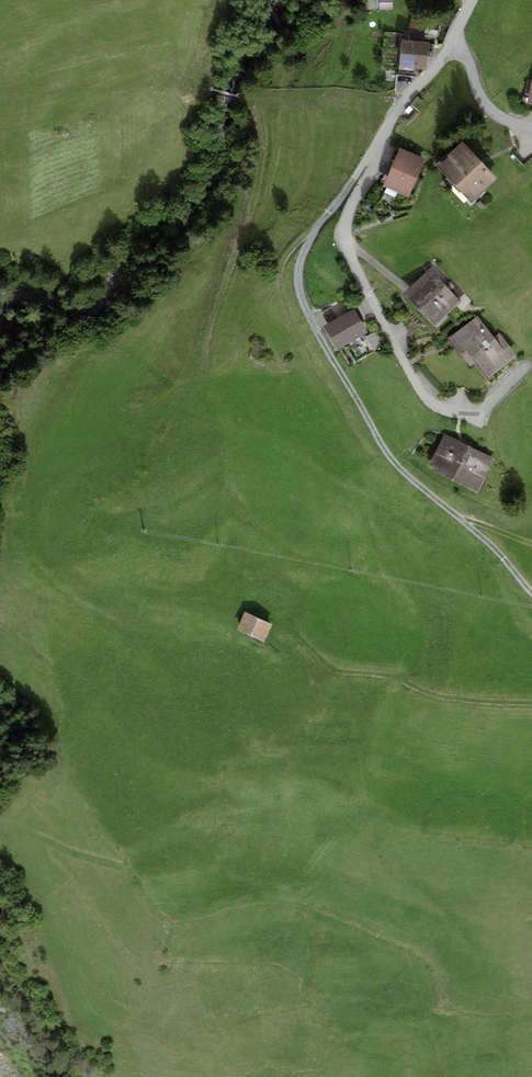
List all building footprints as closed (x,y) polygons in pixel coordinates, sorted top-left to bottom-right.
[(379,9),(392,8),(391,0),(379,0),(379,9)] [(412,15),(407,32),(437,41),(441,29),(429,25),(430,20),(412,15)] [(402,38),(398,71),(412,73),(413,68),(426,69),(430,42),(402,38)] [(531,80),(528,79),(523,101),(531,103),(531,78),(531,80)] [(417,97),(410,104),(416,110),(423,102),(417,97)] [(448,157),(438,166),(469,200),(480,190),(482,191),(497,177),(463,139),(446,154),(448,157)] [(399,148),(382,185),(409,196),(425,160),(399,148)] [(430,268),(404,293),(434,324),(460,300),(458,299),(446,285),(430,268)] [(452,279),(446,285),(458,299),(465,293),(452,279)] [(321,312),(326,323),(350,310),(345,300),(321,312)] [(326,323),(323,325),(337,349),(368,333),(354,308),(350,310),(326,323)] [(477,315),(448,337),(470,365),(476,361),(489,377),(517,355),(499,332),(494,336),(477,315)] [(376,331),(366,337),(373,350),(383,345),(376,331)] [(469,390),(466,394),(471,399),(474,396),(469,390)] [(443,433),(427,465),(437,470),(436,472),(478,493),(495,458),(443,433)] [(246,612),(238,629),(265,641),(272,625),(246,612)]
